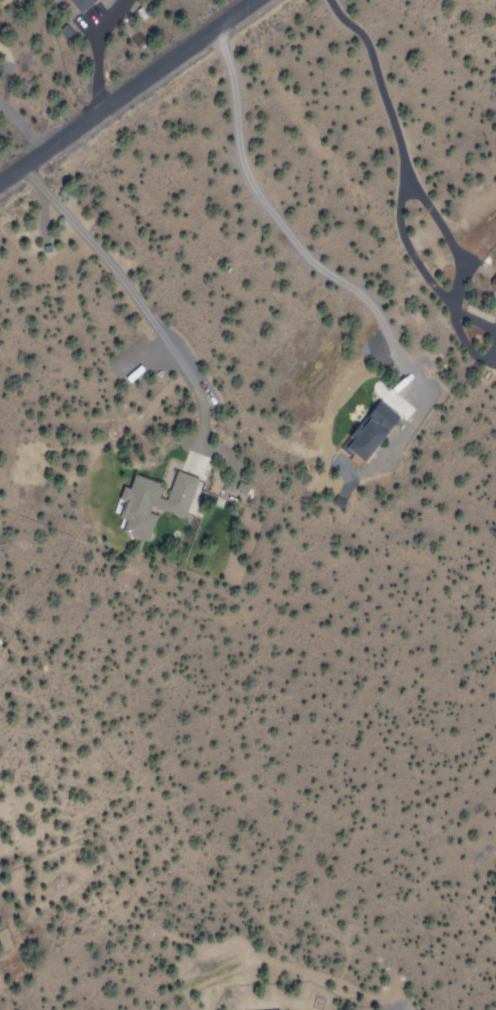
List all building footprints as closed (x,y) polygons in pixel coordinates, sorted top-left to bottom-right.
[(79,13),(96,0),(69,0),(79,13)] [(414,400),(380,376),(371,389),(377,393),(339,447),(367,467),(414,400)] [(156,510),(183,518),(195,477),(173,471),(165,500),(156,497),(160,483),(131,475),(127,488),(120,486),(112,514),(121,517),(117,532),(148,541),(156,510)]
